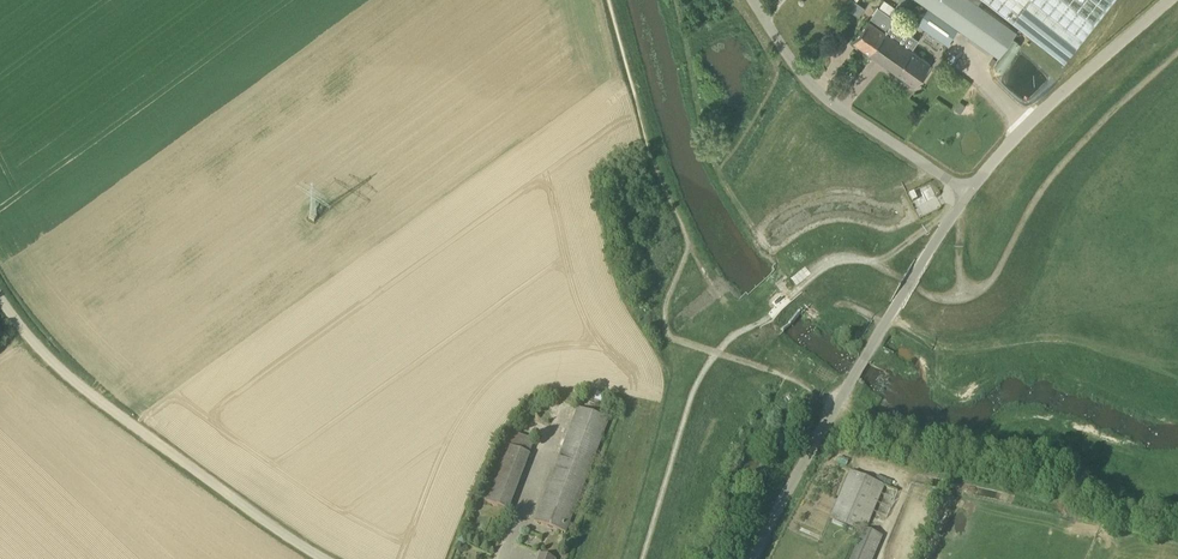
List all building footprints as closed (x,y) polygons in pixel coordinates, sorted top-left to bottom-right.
[(865,8),(855,0),(848,8),(858,16),(865,8)] [(928,6),(917,23),(947,44),(958,27),(999,56),(1016,32),(978,4),(981,0),(920,0),(928,6)] [(1064,62),(1113,0),(986,0),(1064,62)] [(871,53),(895,19),(878,7),(869,20),(868,20),(854,40),(871,53)] [(895,19),(871,53),(916,86),(931,64),(909,48),(916,38),(893,22),(895,19)] [(961,113),(966,106),(960,102),(955,109),(961,113)] [(566,533),(608,421),(577,409),(535,521),(566,533)] [(508,512),(530,454),(503,445),(482,502),(508,512)] [(883,537),(866,530),(884,485),(851,471),(830,518),(862,533),(851,558),(873,558),(883,537)]
